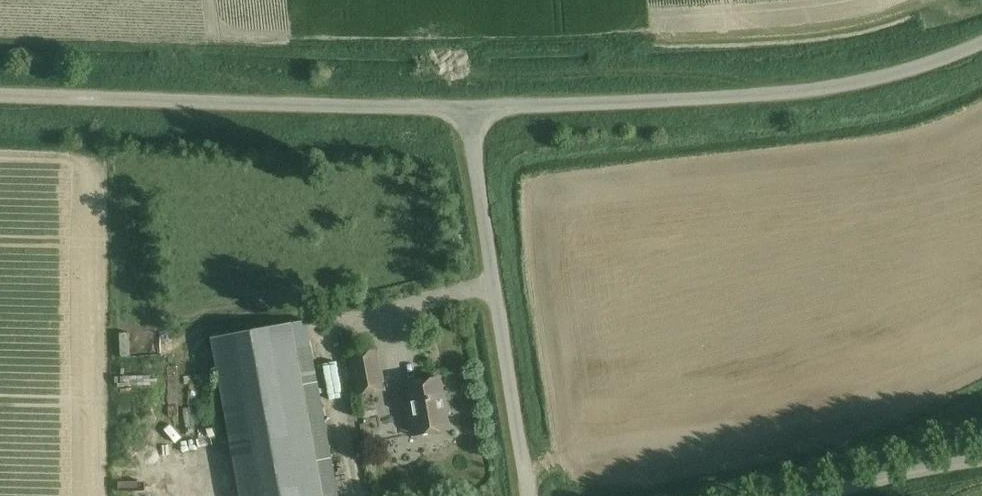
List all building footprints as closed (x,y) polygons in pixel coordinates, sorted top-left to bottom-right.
[(291,323),(211,337),(240,495),(323,495),(291,323)] [(128,324),(129,343),(138,342),(137,324),(128,324)] [(375,349),(354,353),(361,392),(382,388),(375,349)] [(128,366),(128,378),(165,377),(165,365),(128,366)] [(448,428),(439,377),(408,383),(417,434),(448,428)] [(331,457),(354,452),(341,392),(330,394),(332,404),(321,406),(331,457)]
